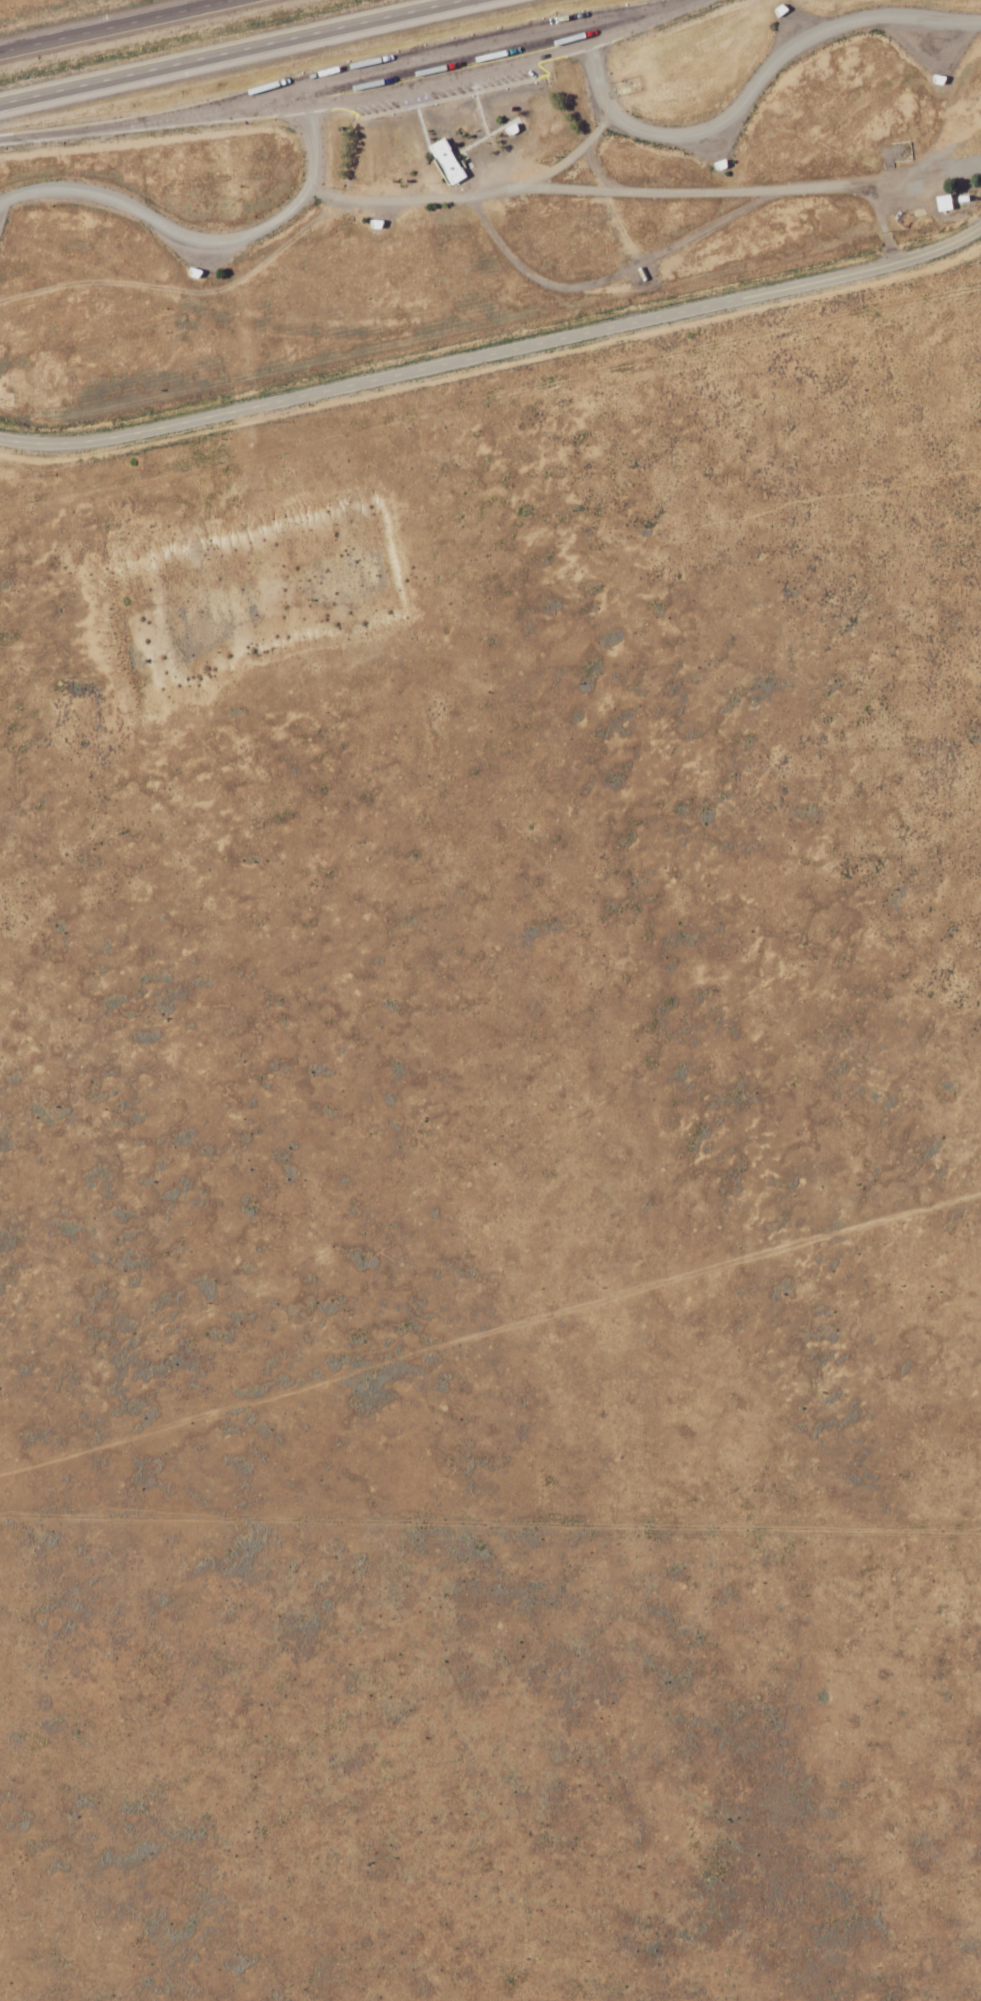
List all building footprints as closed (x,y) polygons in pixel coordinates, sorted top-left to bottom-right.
[(448,185),(462,176),(440,138),(426,146),(448,185)] [(442,150),(465,189),(481,180),(477,173),(481,171),(475,162),(471,164),(465,154),(465,151),(457,141),(442,150)]
